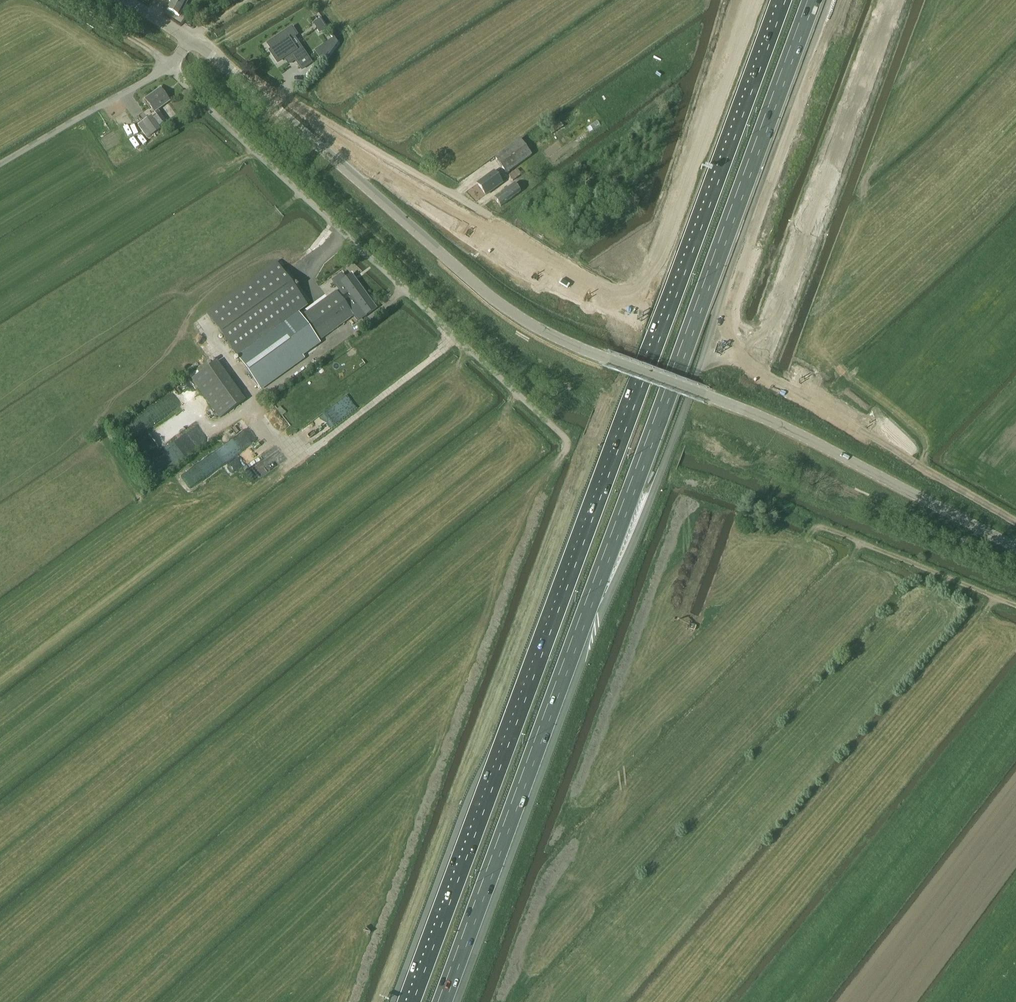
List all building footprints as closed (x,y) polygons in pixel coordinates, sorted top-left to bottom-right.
[(167,10),(179,16),(188,0),(172,0),(167,10)] [(323,26),(312,9),(301,16),(313,33),(319,28),(323,26)] [(326,24),(323,26),(319,28),(324,37),(331,32),(326,24)] [(311,63),(300,46),(295,49),(289,41),(297,35),(292,28),(267,44),(272,51),(270,52),(273,56),(277,63),(281,60),(286,57),(290,63),(295,60),(302,70),(311,63)] [(323,63),(338,43),(335,39),(316,53),(323,63)] [(153,93),(162,107),(170,101),(160,88),(153,93)] [(157,115),(153,118),(159,126),(166,122),(158,110),(162,107),(153,93),(145,99),(154,112),(155,112),(157,115)] [(159,127),(159,126),(153,118),(152,115),(138,125),(147,139),(161,129),(159,127)] [(495,158),(502,168),(507,174),(532,155),(520,139),(495,158)] [(517,169),(509,175),(513,181),(521,175),(517,169)] [(477,184),(485,196),(502,184),(493,172),(477,184)] [(515,184),(507,189),(495,198),(500,206),(520,192),(515,184)] [(206,314),(234,352),(261,390),(305,358),(281,325),(280,323),(306,305),(276,263),(250,282),(206,314)] [(341,283),(352,299),(359,295),(355,290),(360,287),(352,275),(341,283)] [(376,308),(360,287),(355,290),(359,295),(352,299),(346,304),(352,312),(359,307),(365,316),(376,308)] [(354,316),(352,312),(346,304),(336,291),(303,315),(321,340),(354,316)] [(292,318),(283,324),(307,356),(315,350),(292,318)] [(245,401),(217,361),(191,379),(219,419),(245,401)] [(185,425),(177,415),(142,444),(150,455),(185,425)] [(249,431),(214,452),(223,466),(225,465),(229,472),(253,458),(247,448),(256,442),(249,431)]
